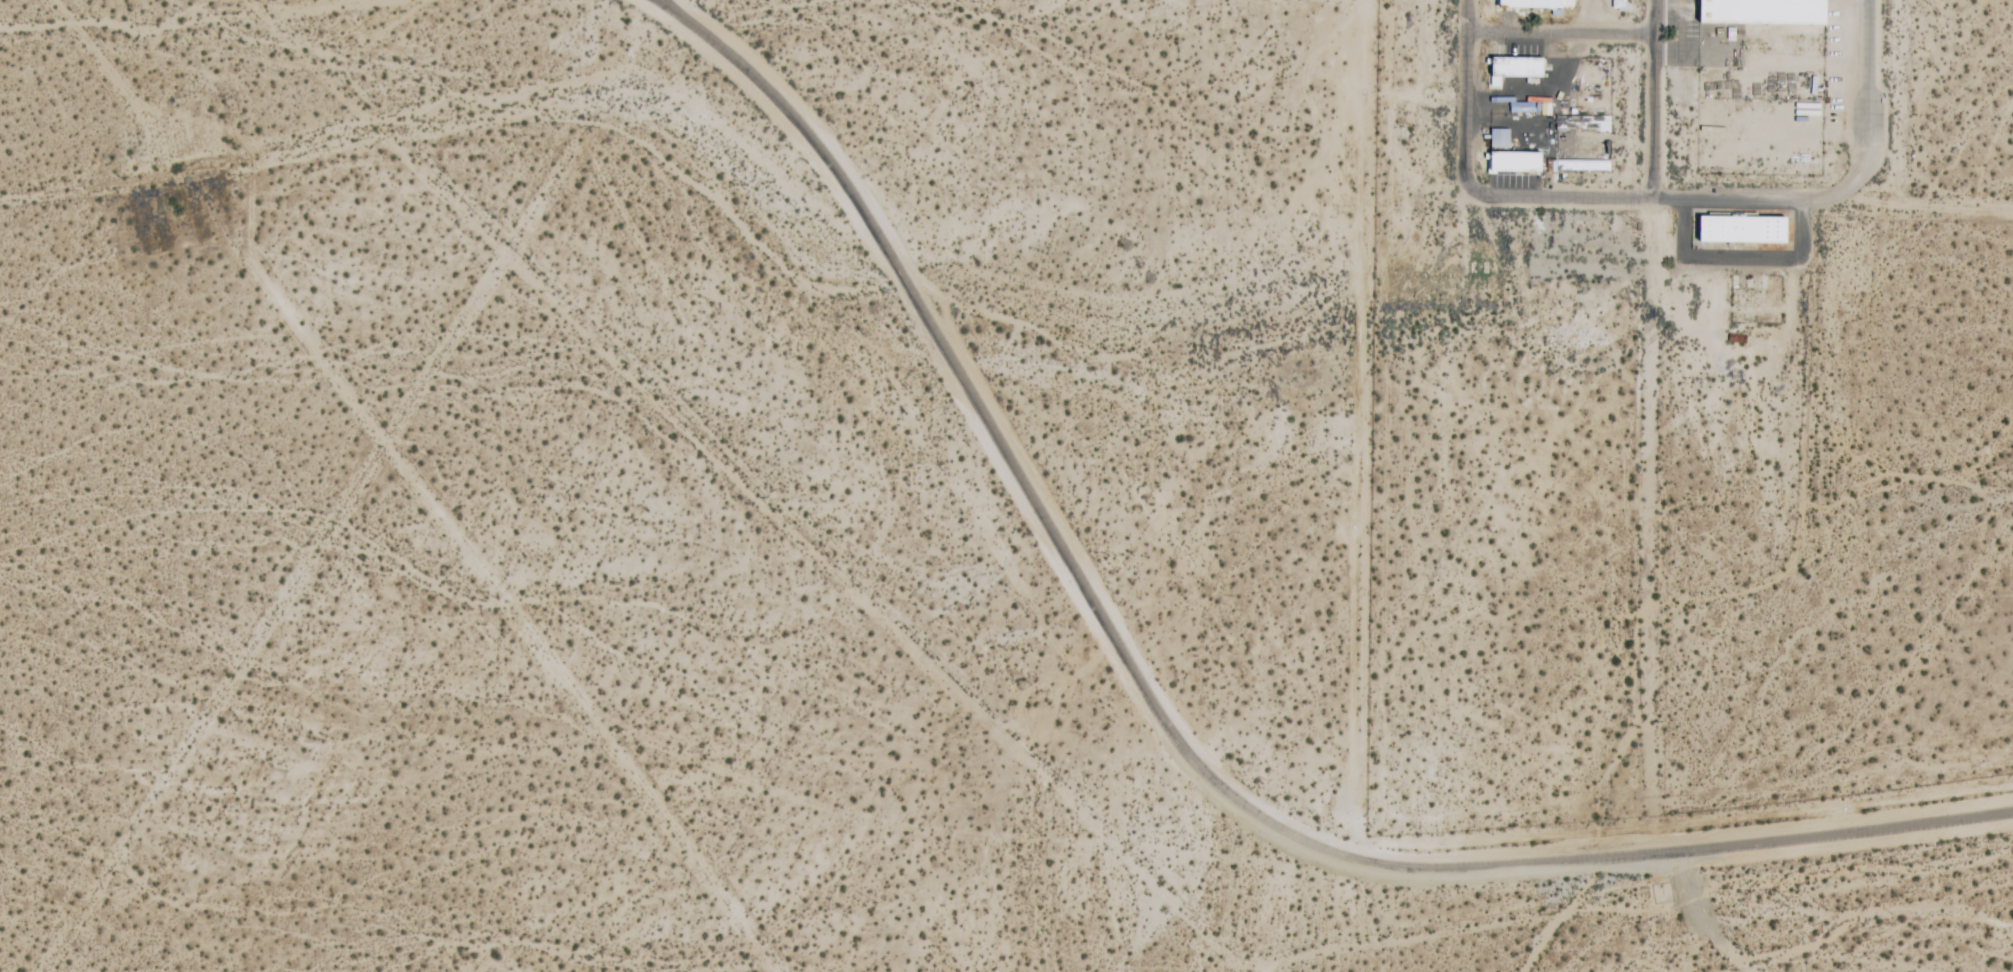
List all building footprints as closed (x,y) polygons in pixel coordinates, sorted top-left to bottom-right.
[(1496,8),(1573,8),(1573,0),(1496,0),(1496,8)] [(1624,10),(1624,0),(1612,0),(1612,10),(1624,10)] [(1824,0),(1697,0),(1697,24),(1824,25),(1824,0)] [(1541,77),(1541,57),(1489,57),(1489,77),(1541,77)] [(1555,132),(1609,132),(1609,114),(1555,114),(1555,132)] [(1489,149),(1508,149),(1508,129),(1489,129),(1489,149)] [(1540,172),(1540,152),(1487,152),(1487,172),(1540,172)] [(1608,172),(1608,160),(1551,160),(1551,172),(1608,172)] [(1697,216),(1697,243),(1785,243),(1785,216),(1697,216)]
